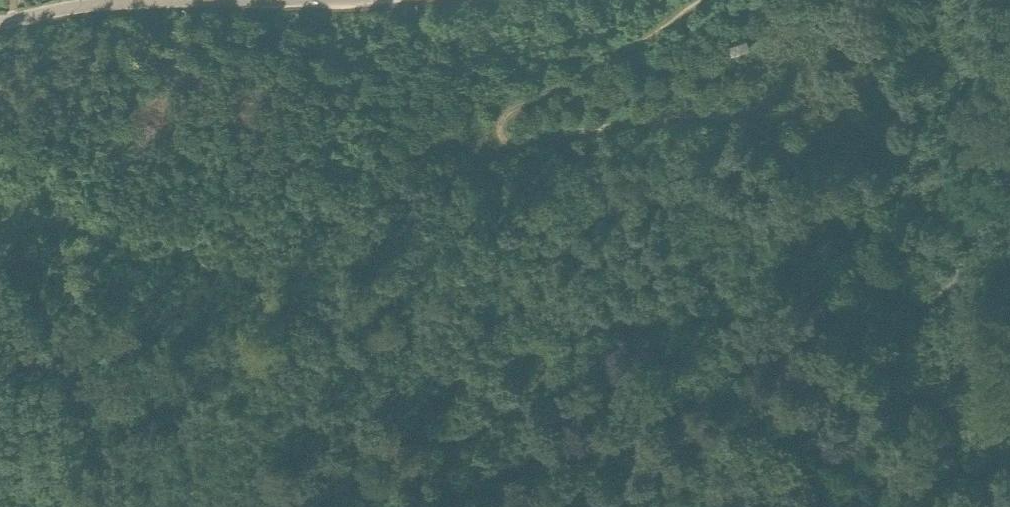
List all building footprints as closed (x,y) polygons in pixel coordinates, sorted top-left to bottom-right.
[(747,38),(726,44),(729,58),(751,52),(747,38)] [(780,132),(774,142),(789,151),(795,140),(780,132)] [(944,461),(929,464),(931,477),(947,474),(944,461)]
